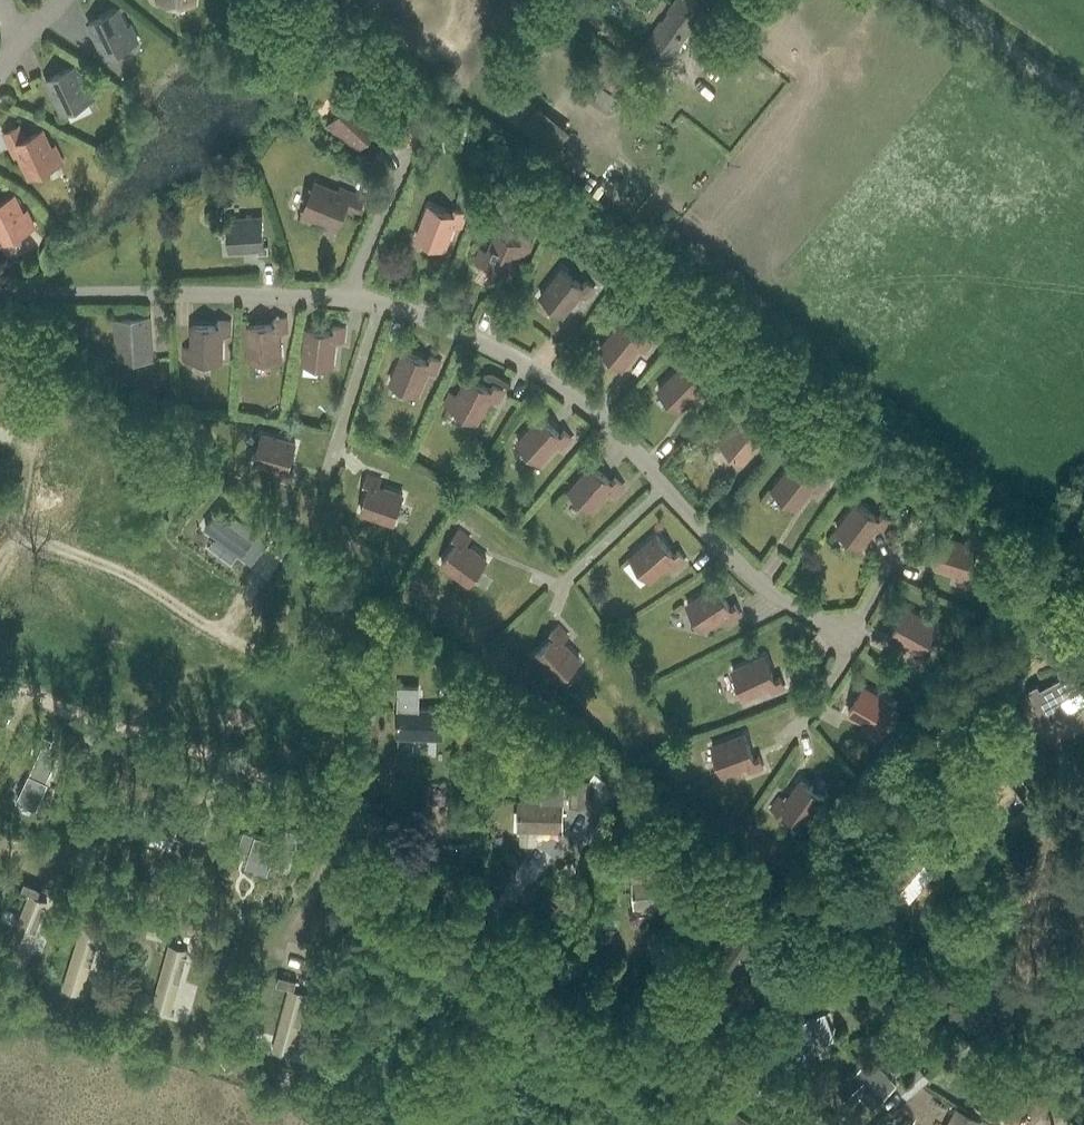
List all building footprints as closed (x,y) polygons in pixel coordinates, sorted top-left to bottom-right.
[(707,2),(704,0),(676,0),(667,12),(669,14),(663,22),(661,21),(642,47),(669,66),(682,47),(680,46),(687,35),(689,37),(706,13),(702,10),(707,2)] [(555,16),(541,6),(529,24),(543,34),(542,35),(593,66),(585,77),(599,86),(589,102),(607,114),(617,97),(619,98),(640,66),(596,36),(559,12),(555,16)] [(105,57),(137,42),(131,27),(127,29),(119,10),(90,24),(105,57)] [(63,113),(95,98),(88,83),(84,85),(76,66),(47,80),(63,113)] [(556,151),(571,130),(513,86),(497,107),(556,151)] [(382,141),(392,130),(374,113),(372,116),(353,99),(329,125),(341,136),(343,133),(358,147),(372,132),(382,141)] [(30,177),(62,162),(55,148),(52,149),(43,131),(25,140),(19,128),(5,134),(16,156),(19,155),(30,177)] [(358,212),(364,198),(341,189),(339,192),(316,183),(303,216),(318,222),(319,219),(338,226),(346,207),(358,212)] [(34,227),(27,213),(24,214),(15,196),(0,203),(0,239),(2,242),(34,227)] [(461,227),(466,214),(455,210),(453,215),(430,206),(417,239),(445,249),(454,225),(461,227)] [(258,255),(269,254),(269,246),(265,246),(262,218),(228,220),(230,251),(258,249),(258,255)] [(527,255),(532,242),(522,238),(520,243),(497,233),(488,253),(481,250),(476,262),(510,276),(520,252),(527,255)] [(586,299),(594,288),(586,281),(582,286),(563,270),(541,297),(564,315),(580,295),(586,299)] [(119,356),(151,354),(149,317),(116,320),(119,356)] [(281,359),(279,333),(286,333),(285,319),(274,320),(274,325),(249,327),(252,361),(281,359)] [(193,349),(185,349),(185,361),(222,361),(222,336),(229,336),(230,322),(218,322),(218,327),(193,326),(193,349)] [(600,350),(623,368),(639,348),(645,353),(653,342),(645,335),(641,339),(622,323),(600,350)] [(343,342),(344,328),(333,327),(332,332),(308,329),(303,364),(332,367),(335,341),(343,342)] [(418,395),(428,371),(435,374),(440,361),(430,357),(428,362),(405,352),(391,384),(418,395)] [(698,393),(703,398),(713,388),(705,380),(701,384),(683,366),(659,391),(680,411),(698,393)] [(491,390),(469,378),(452,409),(478,422),(490,399),(496,403),(503,391),(493,385),(491,390)] [(562,449),(572,438),(564,431),(560,435),(542,418),(518,443),(540,463),(557,444),(562,449)] [(760,443),(765,447),(774,437),(766,429),(762,434),(743,418),(721,444),(743,463),(760,443)] [(278,477),(292,481),(294,470),(289,469),(296,444),(262,436),(255,464),(280,470),(278,477)] [(812,488),(817,493),(826,482),(817,475),(814,479),(794,463),(773,490),(796,508),(812,488)] [(591,511),(608,491),(614,496),(623,485),(615,478),(611,482),(592,466),(570,492),(591,511)] [(379,488),(381,481),(368,476),(364,487),(369,489),(361,512),(394,523),(403,496),(379,488)] [(876,528),(882,532),(890,521),(881,514),(878,518),(858,504),(837,531),(860,549),(876,528)] [(223,506),(206,527),(252,562),(269,540),(223,506)] [(169,521),(162,515),(150,529),(157,535),(169,521)] [(452,541),(456,544),(442,564),(470,584),(487,561),(466,546),(470,540),(459,532),(452,541)] [(650,581),(670,564),(674,569),(685,560),(678,552),(674,555),(657,536),(631,559),(650,581)] [(958,581),(972,585),(975,574),(970,573),(977,549),(944,538),(936,566),(961,574),(958,581)] [(725,616),(729,622),(741,615),(735,605),(730,608),(717,587),(688,606),(703,630),(725,616)] [(924,661),(930,651),(925,649),(937,627),(906,610),(893,636),(915,648),(912,655),(924,661)] [(550,635),(554,639),(535,656),(559,681),(580,662),(562,643),(568,638),(558,627),(550,635)] [(733,672),(745,698),(769,687),(772,694),(785,688),(780,678),(775,680),(764,657),(733,672)] [(1067,712),(1061,701),(1082,689),(1083,691),(1083,687),(1083,688),(1069,663),(1059,669),(1062,677),(1029,695),(1046,725),(1067,712)] [(871,726),(868,733),(880,740),(886,730),(881,727),(893,705),(863,688),(849,714),(871,726)] [(442,738),(442,711),(399,709),(398,736),(442,738)] [(531,745),(525,730),(510,736),(516,751),(531,745)] [(723,775),(747,766),(750,773),(763,768),(759,757),(754,759),(745,736),(713,748),(723,775)] [(13,770),(35,780),(36,778),(52,785),(60,767),(10,747),(3,764),(14,768),(13,770)] [(589,779),(571,779),(570,805),(588,806),(589,779)] [(772,810),(781,817),(784,812),(805,827),(825,798),(801,782),(786,803),(780,799),(772,810)] [(563,804),(520,802),(519,829),(562,831),(563,804)] [(295,847),(243,831),(238,850),(249,854),(249,855),(272,862),(272,861),(290,866),(295,847)] [(885,911),(901,892),(908,899),(917,889),(914,887),(919,882),(914,878),(926,864),(911,850),(869,898),(885,911)] [(673,877),(673,865),(631,868),(632,888),(634,908),(676,905),(674,877),(673,877)] [(704,874),(691,869),(686,883),(700,888),(704,874)] [(47,902),(30,895),(8,944),(25,952),(34,932),(35,933),(46,907),(45,907),(47,902)] [(101,933),(81,927),(63,989),(82,995),(101,933)] [(731,931),(709,965),(736,982),(758,947),(731,931)] [(152,1007),(171,1013),(189,951),(169,945),(152,1007)] [(272,1051),(292,1056),(308,994),(289,989),(272,1051)] [(772,1034),(782,1060),(833,1040),(823,1015),(772,1034)] [(896,1087),(872,1058),(847,1080),(848,1081),(839,1088),(852,1104),(861,1096),(871,1108),(896,1087)] [(930,1079),(919,1067),(896,1087),(907,1099),(930,1079)] [(729,1105),(715,1124),(755,1124),(756,1123),(729,1105)] [(983,1121),(956,1107),(947,1124),(981,1124),(983,1121)]
